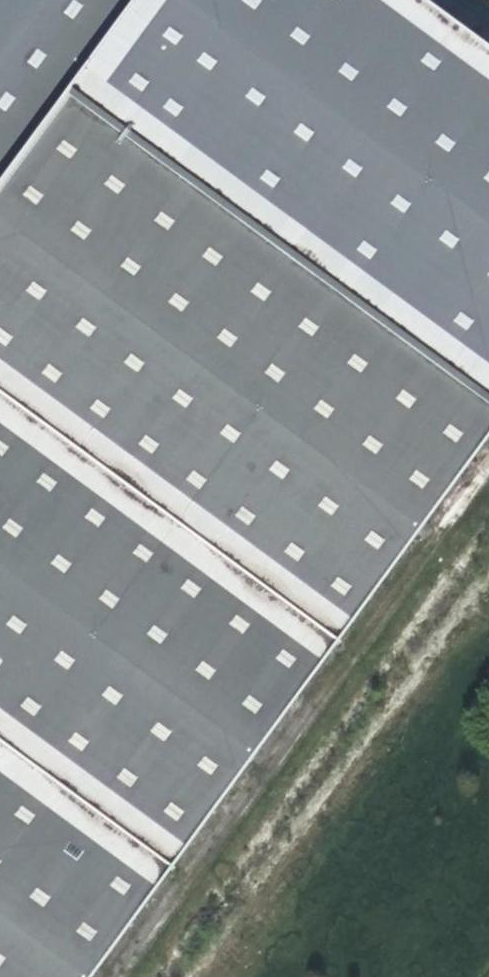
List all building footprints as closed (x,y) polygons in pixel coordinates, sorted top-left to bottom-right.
[(276,728),(303,690),(488,438),(488,43),(432,0),(126,0),(75,64),(0,177),(0,976),(93,976),(276,728)] [(135,0),(0,0),(0,184),(135,0)]
